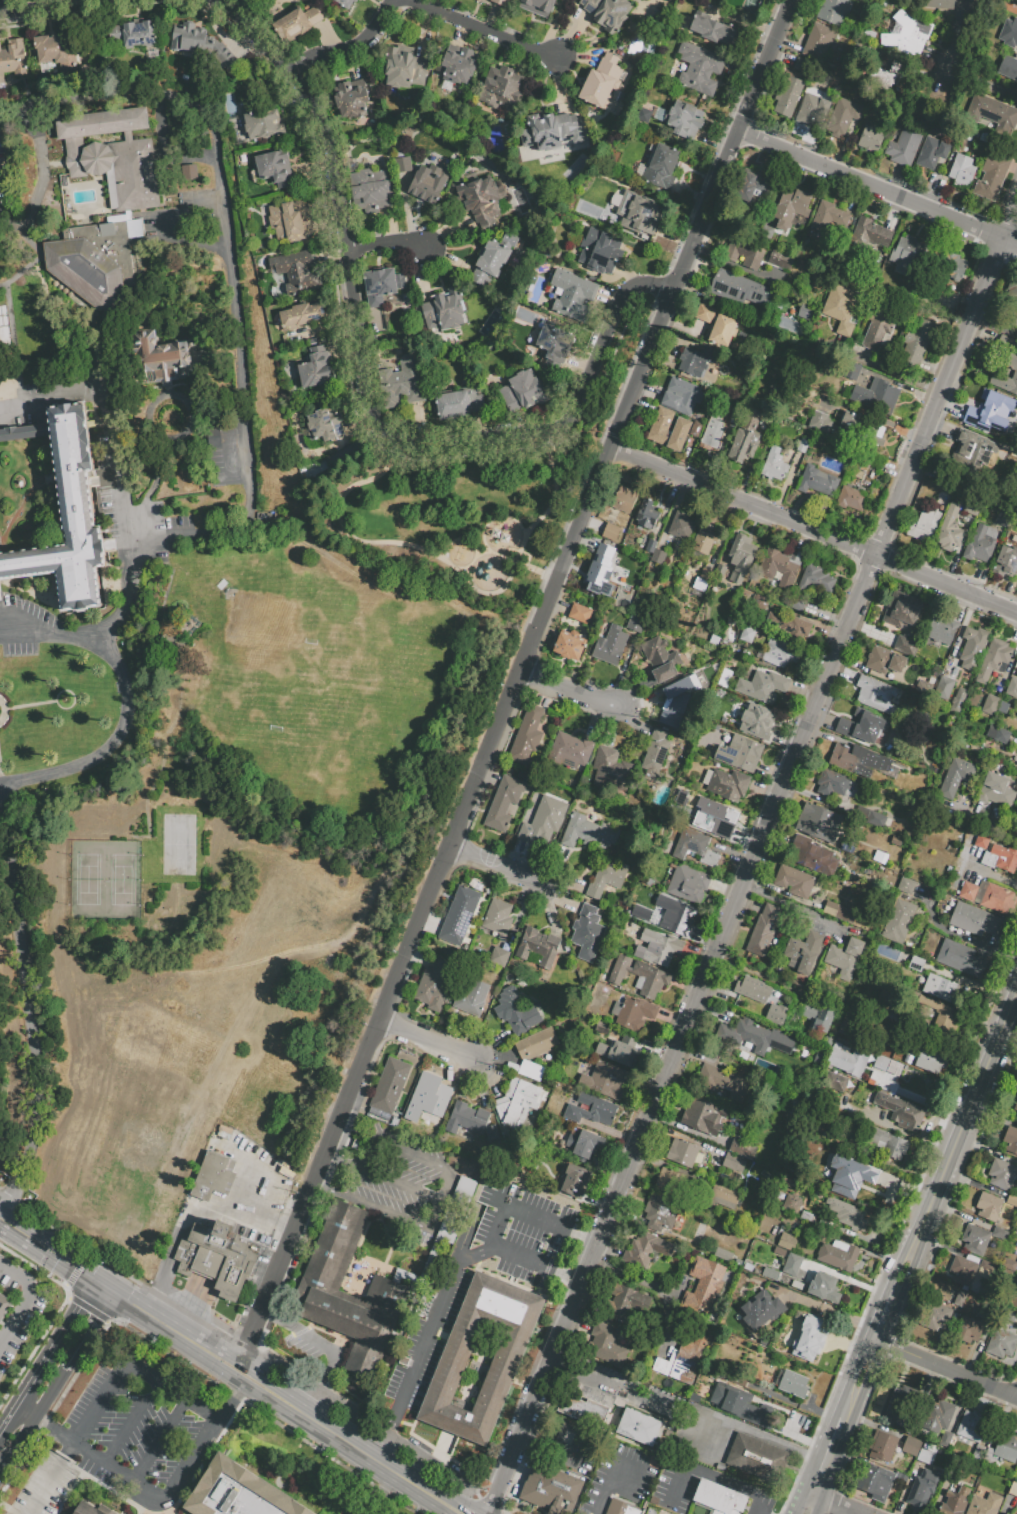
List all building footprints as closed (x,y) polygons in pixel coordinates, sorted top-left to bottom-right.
[(344,8),(329,0),(351,0),(348,6),(345,5),(344,8)] [(491,3),(498,6),(508,9),(511,0),(492,0),(491,3)] [(519,8),(548,20),(551,14),(553,14),(555,9),(554,8),(557,0),(522,0),(519,8)] [(586,8),(584,11),(590,15),(596,19),(595,21),(609,30),(607,33),(616,39),(629,19),(627,17),(634,6),(627,2),(628,0),(583,0),(580,4),(586,8)] [(816,18),(840,28),(843,18),(846,19),(852,3),(847,1),(847,0),(823,0),(816,18)] [(919,9),(943,13),(953,15),(959,0),(924,0),(919,9)] [(315,6),(324,20),(318,24),(311,29),(312,30),(304,35),(305,37),(295,44),(293,41),(285,47),(271,26),(300,8),(304,14),(315,6)] [(902,11),(916,26),(907,42),(901,36),(888,36),(888,26),(902,11)] [(716,22),(708,18),(707,20),(703,18),(695,15),(689,30),(702,35),(701,38),(708,41),(716,22)] [(998,40),(1006,43),(1004,46),(1015,50),(1016,47),(1016,19),(1015,18),(1014,24),(1007,20),(998,40)] [(108,27),(110,42),(124,40),(125,49),(158,45),(154,20),(143,21),(142,19),(134,20),(134,22),(123,23),(123,25),(117,26),(108,27)] [(213,52),(171,48),(173,24),(182,25),(182,22),(196,23),(195,28),(206,29),(206,36),(215,36),(214,39),(221,40),(236,59),(226,67),(213,52)] [(716,22),(708,41),(716,44),(717,41),(730,47),(736,32),(729,29),(723,27),(724,25),(716,22)] [(815,23),(804,51),(802,54),(821,62),(831,39),(835,40),(838,32),(815,23)] [(33,38),(35,52),(37,51),(39,66),(59,63),(60,72),(71,71),(70,61),(65,33),(33,38)] [(881,36),(881,48),(904,47),(907,42),(901,36),(888,36),(881,36)] [(4,83),(2,73),(12,72),(13,76),(26,74),(21,38),(11,39),(12,43),(6,44),(7,49),(0,50),(0,84),(4,83)] [(682,41),(726,58),(723,67),(719,76),(712,73),(709,80),(718,83),(712,98),(676,84),(681,71),(685,72),(689,63),(679,60),(681,54),(677,52),(682,41)] [(428,59),(424,86),(411,85),(410,88),(399,87),(399,89),(391,88),(392,86),(383,85),(385,71),(383,71),(386,46),(397,47),(397,45),(414,47),(413,57),(421,58),(428,59)] [(467,84),(470,75),(473,76),(477,64),(474,63),(475,61),(471,59),(474,51),(463,47),(459,57),(456,56),(457,54),(454,52),(450,51),(450,53),(446,52),(441,66),(447,68),(442,80),(455,85),(456,83),(461,85),(462,82),(467,84)] [(606,112),(613,97),(610,95),(612,91),(618,93),(628,71),(624,69),(617,66),(621,59),(607,53),(605,59),(603,59),(597,73),(592,71),(579,100),(606,112)] [(1005,57),(998,72),(1016,81),(1016,62),(1005,57)] [(799,59),(811,64),(806,76),(794,71),(796,65),(799,59)] [(894,60),(909,66),(905,74),(903,79),(900,78),(896,86),(893,85),(890,93),(867,83),(870,74),(873,75),(875,71),(877,72),(879,68),(889,72),(894,60)] [(513,112),(516,102),(518,103),(522,94),(517,93),(523,76),(519,75),(514,73),(515,70),(502,65),(500,71),(490,67),(478,101),(487,104),(486,108),(498,112),(500,108),(513,112)] [(783,73),(773,99),(778,100),(774,112),(791,118),(805,82),(783,73)] [(366,89),(370,103),(365,105),(367,113),(358,115),(358,117),(349,120),(348,118),(341,120),(339,111),(336,112),(332,96),(341,94),(338,86),(350,83),(353,92),(355,91),(355,89),(360,88),(363,87),(363,90),(366,89)] [(806,92),(831,102),(824,119),(820,118),(817,117),(812,128),(794,121),(806,92)] [(974,92),(1016,110),(1016,113),(1014,121),(1011,129),(1009,128),(1006,137),(993,132),(997,122),(981,116),(978,124),(964,118),(974,92)] [(838,98),(826,130),(831,132),(830,136),(839,139),(840,137),(843,138),(851,119),(854,120),(859,122),(864,108),(838,98)] [(676,100),(700,109),(697,118),(703,121),(700,130),(697,129),(695,136),(693,141),(671,134),(673,127),(666,124),(669,116),(667,115),(670,107),(673,108),(676,100)] [(131,130),(133,140),(151,137),(160,207),(131,211),(111,213),(106,174),(105,175),(100,176),(94,176),(70,179),(69,168),(66,169),(65,158),(68,157),(65,138),(58,139),(55,117),(147,105),(150,128),(131,130)] [(243,115),(245,126),(243,126),(245,135),(246,134),(249,142),(253,141),(253,144),(286,136),(282,123),(280,124),(275,107),(249,114),(243,115)] [(888,140),(883,154),(891,157),(889,160),(897,163),(910,168),(929,119),(905,109),(899,123),(903,125),(896,143),(888,140)] [(579,131),(573,132),(575,141),(562,144),(563,148),(552,150),(552,152),(546,153),(545,152),(537,153),(529,118),(538,116),(539,119),(554,116),(555,119),(567,116),(570,115),(570,118),(576,117),(579,131)] [(857,146),(877,154),(885,133),(881,132),(882,126),(874,123),(873,128),(865,125),(861,135),(857,146)] [(926,136),(915,165),(933,171),(934,169),(938,157),(947,161),(953,146),(926,136)] [(658,143),(681,152),(672,174),(676,176),(671,187),(669,192),(640,180),(651,151),(648,150),(651,142),(657,145),(658,143)] [(253,158),(259,181),(269,178),(271,184),(275,183),(277,190),(293,186),(291,179),(294,179),(293,174),(287,149),(253,158)] [(976,180),(971,194),(994,203),(1008,167),(1011,159),(988,151),(980,171),(984,172),(981,182),(976,180)] [(956,153),(951,167),(948,176),(955,179),(953,186),(965,190),(967,185),(970,186),(977,167),(971,165),(973,159),(956,153)] [(396,160),(398,175),(403,174),(413,173),(411,158),(396,160)] [(178,166),(180,180),(197,177),(195,163),(178,166)] [(406,192),(416,170),(418,170),(420,165),(428,169),(430,164),(438,168),(440,164),(452,169),(435,205),(406,192)] [(350,176),(355,212),(365,211),(366,217),(380,215),(380,211),(389,210),(393,209),(392,201),(394,201),(393,195),(395,195),(393,181),(388,182),(386,171),(373,173),(373,169),(359,171),(360,174),(350,176)] [(750,204),(755,192),(771,198),(776,185),(772,184),(761,179),(762,176),(749,171),(747,177),(742,175),(736,189),(744,192),(740,200),(750,204)] [(455,186),(477,178),(478,180),(482,178),(483,181),(492,178),(494,183),(496,182),(498,188),(504,186),(508,197),(498,201),(503,214),(494,217),(496,224),(482,229),(480,223),(477,224),(475,218),(472,210),(468,212),(464,202),(468,201),(466,197),(460,199),(455,186)] [(626,189),(657,201),(656,203),(663,206),(662,210),(666,212),(662,223),(658,222),(656,229),(652,236),(631,228),(634,222),(615,214),(626,189)] [(780,221),(777,230),(787,234),(789,229),(791,230),(793,226),(790,224),(794,214),(809,220),(812,212),(807,210),(812,196),(798,190),(796,195),(785,191),(774,219),(780,221)] [(267,207),(269,217),(266,217),(269,230),(273,229),(276,245),(304,239),(304,237),(312,236),(310,229),(309,223),(312,222),(308,203),(303,204),(302,199),(267,207)] [(822,201),(812,230),(828,236),(832,224),(847,229),(852,216),(850,216),(835,210),(837,206),(822,201)] [(62,229),(98,225),(97,215),(111,213),(131,211),(132,219),(141,218),(143,237),(140,238),(141,245),(130,246),(135,285),(124,287),(127,307),(99,311),(52,316),(46,270),(43,242),(64,239),(62,229)] [(861,217),(845,258),(854,262),(859,249),(866,252),(869,244),(888,251),(895,234),(887,231),(871,225),(873,221),(861,217)] [(578,262),(583,249),(579,248),(582,241),(584,242),(590,227),(624,241),(620,250),(625,252),(620,265),(616,264),(614,269),(611,276),(604,273),(603,275),(598,273),(597,274),(585,269),(587,266),(578,262)] [(770,244),(775,231),(769,228),(764,227),(759,240),(770,244)] [(506,232),(520,239),(515,248),(512,247),(510,250),(512,251),(504,266),(501,265),(498,270),(501,272),(497,280),(488,275),(486,278),(490,280),(487,288),(483,286),(482,287),(469,281),(473,273),(476,267),(475,267),(479,257),(477,256),(482,247),(485,248),(489,240),(499,245),(506,232)] [(768,248),(758,273),(743,268),(746,260),(740,257),(737,264),(725,260),(734,236),(749,241),(746,250),(753,252),(756,244),(768,248)] [(902,239),(897,250),(895,249),(890,263),(897,266),(893,275),(908,281),(910,276),(918,279),(923,264),(929,248),(915,242),(916,240),(908,236),(906,240),(902,239)] [(266,254),(270,276),(286,272),(288,283),(281,285),(284,297),(321,289),(318,272),(309,273),(308,269),(317,267),(315,256),(312,244),(266,254)] [(774,251),(769,265),(780,269),(791,273),(797,259),(774,251)] [(949,254),(941,274),(951,277),(950,281),(955,283),(961,285),(969,264),(960,260),(961,258),(949,254)] [(364,273),(369,309),(376,308),(385,306),(383,296),(398,294),(397,291),(407,289),(405,273),(395,275),(394,269),(384,270),(384,268),(374,269),(374,272),(364,273)] [(550,311),(583,323),(589,307),(581,304),(583,297),(593,301),(596,294),(599,286),(556,269),(549,286),(563,291),(559,301),(555,299),(550,311)] [(770,310),(764,308),(746,300),(743,308),(710,294),(720,269),(777,293),(770,310)] [(1011,279),(1007,290),(1009,291),(1006,299),(1008,300),(1005,309),(1016,314),(1016,281),(1011,279)] [(836,335),(851,341),(854,334),(857,325),(850,322),(861,296),(834,285),(822,315),(841,323),(836,335)] [(419,303),(423,316),(424,316),(427,329),(439,326),(440,330),(451,327),(452,328),(458,326),(458,325),(467,322),(464,310),(466,309),(461,292),(459,292),(458,286),(448,289),(449,295),(445,296),(444,292),(433,295),(434,299),(429,300),(419,303)] [(278,312),(283,333),(290,331),(299,329),(298,327),(312,323),(313,327),(327,324),(322,302),(309,306),(308,302),(291,306),(291,309),(278,312)] [(700,304),(717,310),(716,312),(740,321),(736,330),(739,331),(736,340),(733,339),(729,350),(709,343),(716,324),(712,322),(711,325),(704,322),(695,319),(700,304)] [(804,304),(819,310),(813,324),(798,318),(804,304)] [(863,348),(879,354),(886,335),(889,336),(891,337),(896,325),(892,323),(894,316),(876,310),(863,348)] [(940,328),(932,347),(929,346),(918,372),(902,365),(906,355),(904,354),(908,345),(904,344),(908,333),(912,334),(919,319),(940,328)] [(533,346),(546,351),(544,358),(552,361),(550,368),(558,371),(560,367),(561,367),(566,357),(572,341),(569,340),(571,335),(542,324),(533,346)] [(130,337),(154,332),(157,349),(187,343),(189,353),(190,357),(191,366),(186,367),(189,387),(150,394),(147,375),(144,375),(141,357),(134,359),(130,337)] [(989,384),(1016,396),(1016,349),(1013,347),(1016,340),(1001,335),(995,350),(1007,355),(1002,366),(1015,371),(1012,380),(993,373),(989,384)] [(301,389),(335,382),(329,357),(328,350),(325,351),(324,345),(306,349),(309,362),(296,365),(301,389)] [(705,347),(720,353),(715,366),(708,363),(704,373),(698,370),(696,377),(679,371),(683,361),(680,360),(682,355),(684,356),(687,348),(702,355),(704,351),(705,347)] [(416,353),(424,399),(416,400),(405,402),(404,394),(397,395),(399,405),(383,408),(378,377),(379,377),(378,370),(389,368),(390,372),(400,370),(398,360),(403,359),(402,355),(416,353)] [(863,368),(862,371),(857,384),(842,378),(848,363),(863,368)] [(499,389),(507,404),(506,405),(510,413),(517,409),(523,406),(525,409),(539,401),(541,404),(551,398),(539,377),(537,378),(535,375),(534,375),(530,368),(524,371),(523,369),(517,373),(518,374),(508,380),(509,383),(499,389)] [(672,378),(702,389),(701,393),(705,395),(701,406),(696,404),(691,418),(661,407),(664,398),(666,393),(682,399),(683,395),(668,389),(672,378)] [(857,386),(851,402),(892,418),(902,393),(887,387),(888,383),(876,379),(870,392),(857,386)] [(981,385),(1003,394),(999,403),(995,402),(991,413),(996,415),(990,429),(967,420),(972,405),(977,407),(980,398),(976,397),(980,387),(981,385)] [(437,393),(441,418),(471,412),(470,410),(478,409),(485,407),(483,392),(469,394),(468,387),(437,393)] [(2,581),(0,581),(0,553),(64,545),(51,436),(0,442),(0,428),(48,422),(46,404),(84,399),(93,473),(97,473),(98,483),(91,484),(96,524),(99,524),(104,566),(97,567),(102,602),(60,608),(56,572),(1,578),(2,581)] [(342,424),(338,413),(335,414),(333,408),(326,411),(325,408),(314,412),(315,415),(306,418),(308,424),(305,425),(307,432),(304,432),(307,441),(313,439),(314,442),(321,440),(322,444),(344,437),(342,431),(340,424),(342,424)] [(660,408),(648,442),(682,454),(693,424),(679,419),(674,433),(669,431),(675,414),(660,408)] [(749,408),(763,414),(760,421),(757,428),(743,422),(749,408)] [(700,447),(713,413),(716,411),(726,415),(723,419),(723,429),(726,430),(717,455),(700,447)] [(816,412),(809,428),(829,436),(834,423),(828,420),(829,418),(822,415),(816,412)] [(847,412),(842,425),(846,427),(843,435),(849,437),(848,440),(859,445),(858,447),(877,454),(880,448),(884,450),(887,442),(882,440),(886,430),(869,423),(870,420),(866,419),(867,418),(859,415),(858,417),(847,412)] [(734,413),(742,416),(738,427),(734,425),(729,423),(734,413)] [(696,422),(705,426),(699,441),(694,439),(690,438),(696,422)] [(959,428),(996,443),(987,466),(977,463),(973,474),(948,464),(953,450),(955,451),(959,442),(955,440),(959,428)] [(727,459),(749,468),(762,437),(745,430),(744,432),(739,430),(727,459)] [(798,451),(803,439),(814,444),(809,456),(801,453),(798,451)] [(854,450),(851,456),(840,452),(842,445),(854,450)] [(869,469),(872,461),(874,457),(858,451),(853,464),(869,469)] [(771,452),(761,476),(773,480),(773,479),(783,483),(786,475),(788,476),(790,471),(789,466),(784,464),(784,462),(782,461),(783,457),(771,452)] [(841,480),(834,500),(808,490),(806,495),(797,491),(806,467),(841,480)] [(639,493),(629,515),(604,504),(613,482),(639,493)] [(844,487),(836,507),(847,511),(848,508),(863,514),(870,497),(844,487)] [(651,526),(655,528),(660,514),(652,510),(654,507),(651,506),(652,502),(643,498),(634,521),(638,522),(637,525),(650,530),(651,526)] [(963,511),(969,498),(982,503),(977,517),(963,511)] [(950,501),(961,505),(955,519),(958,529),(965,531),(960,547),(955,546),(952,554),(939,548),(940,545),(935,543),(950,501)] [(924,504),(932,507),(932,505),(937,506),(935,510),(942,512),(930,543),(906,533),(912,517),(918,520),(924,504)] [(677,510),(668,533),(688,541),(696,522),(689,519),(690,517),(688,516),(688,514),(677,510)] [(994,522),(999,510),(1011,514),(1006,527),(994,522)] [(713,542),(717,543),(722,530),(702,521),(690,549),(707,556),(713,542)] [(607,522),(604,528),(601,536),(614,541),(620,527),(607,522)] [(978,523),(971,541),(969,540),(962,557),(972,561),(973,558),(988,564),(997,539),(995,538),(997,534),(995,529),(978,523)] [(741,585),(758,545),(750,542),(752,538),(737,532),(727,556),(731,557),(728,563),(735,566),(733,571),(729,580),(741,585)] [(658,544),(656,551),(653,557),(646,554),(651,541),(655,543),(658,544)] [(600,542),(585,579),(590,581),(586,590),(599,595),(600,593),(610,597),(615,585),(607,582),(612,572),(609,571),(610,566),(608,565),(615,548),(600,542)] [(768,545),(756,573),(773,580),(776,571),(783,574),(778,587),(790,592),(805,554),(797,550),(795,555),(794,554),(791,553),(790,556),(778,552),(779,550),(768,545)] [(995,563),(1004,566),(1002,571),(1015,576),(1016,571),(1016,546),(1015,548),(1013,547),(1012,549),(1002,545),(995,563)] [(656,551),(659,552),(668,556),(663,568),(651,564),(653,557),(656,551)] [(808,562),(789,608),(802,614),(813,587),(831,594),(837,580),(828,576),(829,574),(821,571),(823,568),(808,562)] [(728,569),(723,583),(715,580),(720,566),(722,567),(728,569)] [(704,570),(699,580),(711,585),(716,575),(710,572),(704,570)] [(881,621),(894,590),(923,602),(913,626),(911,625),(909,630),(900,626),(899,628),(881,621)] [(573,602),(570,609),(567,617),(586,625),(592,610),(573,602)] [(765,623),(777,628),(775,634),(800,645),(803,637),(807,639),(815,619),(802,614),(800,620),(791,617),(790,621),(769,612),(765,623)] [(935,612),(925,637),(949,647),(959,622),(949,617),(947,621),(945,620),(946,617),(935,612)] [(631,614),(626,628),(634,631),(640,633),(645,619),(631,614)] [(596,639),(590,656),(616,666),(629,634),(620,631),(622,627),(611,623),(610,627),(609,627),(603,642),(596,639)] [(990,632),(974,673),(960,667),(962,660),(958,659),(966,639),(961,637),(966,626),(977,630),(978,627),(990,632)] [(569,634),(561,631),(553,650),(579,661),(587,641),(577,637),(578,636),(577,634),(576,632),(575,631),(573,631),(572,631),(570,632),(569,633),(569,634)] [(899,634),(893,648),(913,656),(919,642),(899,634)] [(639,645),(647,662),(650,661),(657,676),(660,683),(678,674),(675,669),(683,665),(677,651),(668,655),(664,649),(668,647),(664,639),(660,641),(658,636),(639,645)] [(755,657),(788,671),(792,663),(796,665),(803,650),(770,636),(764,650),(759,648),(755,657)] [(991,639),(975,682),(986,686),(992,671),(997,673),(1000,663),(1008,666),(1014,650),(1007,648),(1008,645),(991,639)] [(874,644),(870,653),(869,652),(867,657),(869,658),(865,666),(885,675),(888,669),(900,674),(907,658),(898,654),(897,656),(893,654),(894,652),(874,644)] [(768,703),(770,703),(772,702),(774,701),(775,699),(775,697),(775,695),(773,694),(772,693),(773,689),(786,694),(792,680),(769,670),(767,674),(756,669),(751,682),(738,677),(734,689),(768,703)] [(860,674),(856,685),(861,687),(856,701),(891,715),(894,705),(889,703),(892,695),(896,697),(899,688),(860,674)] [(935,697),(943,677),(957,683),(949,702),(935,697)] [(1005,694),(1015,698),(1016,696),(1016,679),(1011,677),(1005,694)] [(658,723),(677,730),(679,724),(681,725),(698,683),(693,681),(692,679),(664,690),(665,693),(668,698),(658,723)] [(968,691),(959,715),(950,711),(959,687),(968,691)] [(988,694),(1001,699),(993,716),(981,711),(988,694)] [(743,731),(766,740),(777,713),(756,704),(748,724),(746,723),(743,731)] [(543,711),(527,705),(507,760),(527,767),(528,764),(532,766),(534,760),(530,758),(531,754),(535,755),(537,748),(540,750),(543,742),(540,741),(542,734),(536,731),(543,711)] [(834,731),(840,717),(855,723),(858,717),(853,715),(856,706),(891,721),(887,732),(880,729),(873,747),(834,731)] [(999,727),(1012,732),(1007,744),(994,739),(999,727)] [(655,729),(653,733),(646,751),(648,752),(642,768),(647,770),(644,778),(660,785),(664,775),(659,773),(671,742),(668,740),(670,735),(655,729)] [(595,742),(582,775),(546,760),(558,730),(581,739),(582,737),(589,739),(595,742)] [(713,757),(753,773),(764,744),(734,732),(728,747),(724,745),(724,747),(718,745),(713,757)] [(872,769),(868,780),(827,764),(835,742),(849,748),(848,752),(850,753),(854,743),(893,760),(888,771),(872,769)] [(598,746),(592,769),(596,770),(593,786),(628,794),(635,765),(617,761),(619,751),(607,748),(598,746)] [(951,756),(976,766),(969,784),(960,780),(952,801),(936,795),(951,756)] [(816,792),(830,797),(832,791),(844,796),(850,780),(821,768),(813,786),(817,788),(816,792)] [(706,789),(713,769),(730,775),(732,770),(751,777),(742,799),(739,797),(736,803),(718,796),(719,794),(706,789)] [(1006,786),(1016,790),(1016,792),(1010,809),(979,796),(989,771),(1009,779),(1006,786)] [(526,783),(523,792),(521,792),(516,805),(510,802),(505,815),(509,816),(503,832),(484,825),(501,781),(503,774),(526,783)] [(569,804),(557,833),(553,831),(548,843),(534,838),(532,844),(523,840),(516,837),(522,821),(531,824),(543,794),(569,804)] [(708,832),(712,821),(698,816),(705,798),(737,811),(726,839),(708,832)] [(806,802),(795,831),(833,845),(839,831),(835,830),(836,828),(839,829),(844,817),(806,802)] [(560,843),(574,811),(586,816),(585,819),(599,826),(601,822),(620,830),(614,845),(605,841),(601,849),(591,845),(590,847),(582,844),(584,839),(578,837),(573,849),(568,847),(560,843)] [(867,824),(872,813),(888,820),(884,831),(867,824)] [(699,862),(714,868),(719,856),(708,851),(709,848),(706,847),(710,838),(684,826),(671,856),(682,861),(687,850),(701,856),(699,862)] [(979,832),(991,836),(986,850),(974,845),(979,832)] [(838,860),(832,877),(794,863),(798,853),(795,851),(797,848),(792,846),(797,835),(812,841),(811,844),(834,853),(832,858),(838,860)] [(904,841),(901,849),(891,845),(894,837),(904,841)] [(1008,848),(1016,852),(1016,865),(1013,874),(994,867),(998,857),(989,854),(993,844),(1007,850),(1008,848)] [(995,855),(983,851),(979,862),(991,867),(995,855)] [(877,852),(873,862),(886,867),(890,857),(877,852)] [(599,900),(606,883),(620,889),(630,866),(620,862),(619,866),(603,859),(591,888),(588,895),(599,900)] [(677,862),(665,892),(697,904),(703,890),(705,891),(712,876),(677,862)] [(780,864),(772,882),(784,887),(785,884),(791,886),(790,891),(807,898),(815,878),(780,864)] [(917,884),(912,897),(897,891),(903,878),(917,884)] [(981,879),(1015,893),(1012,900),(1016,901),(1013,909),(1009,907),(1006,915),(958,896),(964,881),(978,886),(981,879)] [(459,884),(443,925),(438,936),(460,945),(482,893),(459,884)] [(492,897),(481,926),(499,933),(497,937),(504,940),(513,918),(507,916),(512,904),(492,897)] [(611,897),(607,907),(619,912),(622,902),(611,897)] [(880,936),(896,898),(917,906),(901,945),(880,936)] [(827,900),(822,913),(852,924),(856,913),(839,906),(839,905),(827,900)] [(662,928),(686,938),(697,909),(676,901),(668,921),(666,920),(662,928)] [(957,901),(948,924),(981,938),(983,932),(997,938),(1004,919),(957,901)] [(745,949),(757,922),(758,922),(760,919),(758,918),(760,913),(762,914),(767,902),(783,909),(774,930),(775,931),(764,958),(745,949)] [(575,919),(571,928),(575,929),(570,942),(581,946),(576,957),(592,963),(606,927),(597,924),(600,915),(595,913),(597,907),(588,904),(586,909),(584,915),(581,914),(579,920),(575,919)] [(639,905),(635,916),(648,921),(652,911),(639,905)] [(527,925),(519,945),(517,944),(513,954),(525,959),(528,952),(542,957),(538,966),(549,971),(557,951),(561,952),(566,940),(555,935),(549,933),(548,935),(543,933),(543,935),(538,933),(539,930),(527,925)] [(640,958),(652,963),(652,962),(667,967),(673,952),(680,955),(685,941),(676,938),(677,937),(668,934),(667,936),(643,927),(638,940),(647,944),(646,948),(644,947),(640,958)] [(789,937),(782,956),(790,959),(787,966),(797,970),(796,972),(808,976),(824,936),(809,930),(804,943),(789,937)] [(830,944),(823,961),(840,968),(836,977),(848,982),(864,942),(850,937),(845,950),(830,944)] [(946,938),(936,961),(981,979),(988,961),(974,956),(976,951),(946,938)] [(489,961),(495,946),(508,951),(511,952),(505,968),(489,961)] [(912,955),(924,960),(920,972),(907,967),(912,955)] [(608,984),(620,956),(633,961),(631,966),(634,968),(637,961),(652,968),(652,969),(667,975),(668,974),(674,976),(669,988),(664,986),(662,994),(659,993),(655,1003),(623,990),(627,980),(624,979),(620,988),(608,984)] [(425,968),(413,999),(429,1005),(427,1009),(440,1014),(450,990),(445,988),(453,966),(437,960),(435,965),(433,971),(425,968)] [(930,973),(923,991),(951,1003),(959,985),(930,973)] [(744,975),(765,983),(764,985),(773,988),(766,1006),(730,992),(735,979),(741,982),(744,975)] [(472,978),(465,993),(459,990),(452,1006),(457,1008),(479,1017),(485,1002),(483,1002),(490,985),(472,978)] [(495,997),(499,1005),(493,1008),(498,1019),(501,1017),(503,1022),(506,1020),(513,1033),(515,1038),(529,1031),(528,1029),(543,1021),(534,1004),(522,1010),(519,1003),(522,1001),(514,983),(502,989),(503,993),(495,997)] [(889,1020),(892,1013),(896,1015),(904,996),(884,987),(873,1014),(889,1020)] [(613,1023),(639,1033),(644,1021),(641,1020),(643,1015),(654,1019),(659,1007),(621,990),(611,1013),(616,1015),(613,1023)] [(921,997),(918,1005),(940,1014),(932,1031),(953,1040),(959,1025),(956,1024),(958,1019),(953,1017),(955,1011),(921,997)] [(788,1008),(781,1027),(763,1020),(770,1003),(778,1006),(779,1004),(788,1008)] [(818,1036),(820,1032),(826,1034),(836,1011),(820,1005),(818,1009),(806,1004),(801,1016),(811,1020),(807,1031),(818,1036)] [(791,1011),(800,1015),(795,1029),(786,1025),(791,1011)] [(856,1012),(889,1025),(880,1047),(847,1034),(856,1012)] [(743,1016),(753,1020),(752,1023),(771,1031),(772,1028),(795,1037),(788,1054),(768,1046),(763,1057),(753,1053),(755,1046),(731,1036),(738,1018),(742,1019),(743,1016)] [(611,1026),(607,1035),(595,1030),(599,1021),(611,1026)] [(514,1042),(551,1025),(559,1043),(555,1045),(549,1048),(550,1050),(527,1060),(523,1058),(522,1060),(514,1042)] [(598,1041),(593,1054),(633,1070),(641,1050),(631,1047),(635,1038),(623,1033),(619,1041),(614,1039),(611,1046),(598,1041)] [(868,1056),(859,1079),(845,1073),(845,1072),(824,1063),(833,1041),(841,1044),(839,1049),(851,1055),(854,1047),(869,1054),(868,1056)] [(913,1066),(937,1075),(940,1068),(944,1069),(950,1055),(922,1044),(913,1066)] [(902,1064),(897,1077),(872,1066),(878,1053),(902,1064)] [(903,1062),(906,1053),(913,1056),(909,1065),(903,1062)] [(387,1056),(412,1066),(392,1116),(368,1106),(370,1101),(387,1056)] [(523,1058),(527,1060),(545,1067),(540,1082),(530,1079),(531,1077),(518,1073),(520,1066),(522,1060),(523,1058)] [(581,1072),(577,1084),(619,1101),(631,1073),(606,1063),(605,1065),(597,1061),(591,1076),(581,1072)] [(727,1101),(740,1106),(751,1078),(735,1071),(733,1075),(715,1068),(716,1066),(704,1061),(693,1087),(709,1093),(712,1085),(730,1092),(727,1101)] [(848,1080),(842,1094),(822,1086),(828,1072),(848,1080)] [(506,1096),(505,1096),(512,1076),(542,1087),(536,1102),(538,1103),(535,1111),(528,1108),(520,1129),(507,1123),(502,1125),(495,1106),(498,1105),(496,1100),(506,1096)] [(424,1079),(411,1110),(420,1114),(418,1117),(429,1122),(437,1102),(443,1105),(449,1089),(446,1088),(424,1079)] [(579,1091),(617,1106),(610,1126),(599,1122),(598,1124),(580,1117),(578,1123),(561,1116),(567,1103),(588,1111),(590,1107),(575,1101),(579,1091)] [(877,1091),(897,1099),(897,1098),(925,1109),(916,1133),(896,1125),(897,1122),(890,1119),(893,1111),(872,1103),(877,1091)] [(679,1123),(716,1138),(719,1132),(721,1131),(723,1127),(722,1125),(718,1123),(720,1116),(725,1118),(729,1109),(691,1093),(679,1123)] [(786,1097),(799,1102),(794,1116),(781,1111),(786,1097)] [(456,1100),(443,1130),(456,1136),(460,1126),(481,1135),(484,1129),(491,1113),(485,1110),(479,1108),(477,1111),(468,1107),(468,1105),(456,1100)] [(399,1120),(396,1126),(390,1124),(392,1117),(399,1120)] [(843,1126),(839,1136),(826,1132),(830,1121),(843,1126)] [(503,1143),(496,1124),(484,1129),(491,1148),(503,1143)] [(229,1140),(233,1131),(218,1125),(214,1134),(229,1140)] [(565,1142),(572,1125),(604,1138),(600,1148),(597,1146),(591,1161),(586,1160),(585,1163),(575,1159),(576,1156),(570,1154),(574,1145),(565,1142)] [(909,1141),(904,1155),(902,1155),(899,1161),(881,1154),(883,1147),(862,1138),(867,1125),(909,1141)] [(1008,1126),(1016,1130),(1016,1155),(1003,1149),(1005,1143),(1002,1141),(1008,1126)] [(728,1149),(734,1135),(747,1140),(750,1141),(749,1143),(757,1146),(751,1158),(751,1159),(742,1155),(741,1157),(728,1151),(728,1149)] [(673,1137),(664,1158),(690,1168),(692,1164),(699,1166),(704,1154),(698,1152),(700,1147),(673,1137)] [(243,1147),(246,1142),(263,1154),(260,1158),(243,1147)] [(189,1194),(207,1150),(236,1161),(232,1172),(236,1173),(227,1195),(213,1190),(208,1202),(189,1194)] [(726,1152),(721,1166),(741,1173),(746,1162),(740,1159),(740,1157),(726,1152)] [(994,1158),(1016,1167),(1016,1170),(1009,1191),(989,1183),(991,1177),(987,1175),(994,1158)] [(862,1166),(856,1179),(842,1174),(848,1160),(862,1166)] [(285,1168),(288,1163),(298,1170),(295,1175),(285,1168)] [(568,1164),(591,1172),(581,1199),(557,1191),(560,1183),(563,1184),(566,1174),(564,1174),(568,1164)] [(469,1176),(476,1179),(480,1170),(473,1166),(469,1176)] [(523,1167),(518,1177),(530,1182),(534,1172),(523,1167)] [(662,1167),(702,1182),(694,1203),(653,1188),(662,1167)] [(440,1236),(465,1176),(476,1182),(450,1243),(440,1236)] [(869,1176),(892,1186),(889,1194),(892,1195),(886,1208),(860,1197),(869,1176)] [(707,1200),(734,1210),(741,1192),(714,1182),(707,1200)] [(647,1191),(680,1204),(670,1231),(663,1228),(660,1233),(642,1226),(645,1220),(640,1218),(643,1212),(640,1211),(647,1191)] [(982,1191),(1004,1200),(995,1222),(977,1215),(979,1210),(975,1208),(982,1191)] [(783,1209),(798,1215),(805,1199),(790,1193),(783,1209)] [(1010,1196),(1016,1198),(1016,1209),(1007,1205),(1010,1196)] [(335,1199),(298,1291),(309,1295),(301,1315),(358,1338),(344,1372),(371,1383),(420,1262),(390,1250),(400,1226),(335,1199)] [(861,1235),(851,1231),(852,1227),(846,1225),(845,1228),(838,1226),(840,1220),(836,1218),(837,1215),(829,1212),(831,1207),(828,1205),(830,1199),(872,1215),(865,1233),(862,1232),(861,1235)] [(195,1222),(192,1231),(187,1229),(175,1260),(181,1262),(177,1272),(190,1278),(193,1272),(217,1281),(213,1289),(220,1292),(218,1297),(236,1304),(246,1278),(249,1280),(259,1255),(247,1250),(250,1244),(240,1240),(241,1235),(235,1233),(233,1237),(229,1236),(233,1226),(217,1219),(213,1229),(195,1222)] [(699,1221),(707,1224),(700,1240),(693,1237),(699,1221)] [(992,1233),(982,1257),(963,1250),(966,1243),(960,1240),(967,1223),(992,1233)] [(996,1227),(1010,1232),(1006,1242),(992,1236),(996,1227)] [(621,1260),(626,1247),(629,1248),(632,1239),(635,1240),(637,1237),(640,1238),(642,1231),(658,1237),(657,1238),(675,1245),(670,1258),(660,1254),(657,1261),(651,1259),(647,1270),(621,1260)] [(776,1245),(792,1252),(798,1239),(782,1232),(776,1245)] [(860,1249),(850,1273),(814,1259),(819,1247),(820,1247),(822,1242),(846,1252),(849,1244),(860,1249)] [(717,1246),(713,1255),(729,1263),(733,1254),(717,1246)] [(772,1252),(783,1257),(786,1251),(775,1246),(772,1252)] [(780,1273),(794,1278),(803,1257),(789,1251),(780,1273)] [(968,1287),(978,1263),(954,1253),(947,1270),(952,1272),(949,1279),(968,1287)] [(679,1307),(685,1290),(693,1293),(699,1279),(688,1275),(696,1256),(726,1268),(721,1281),(723,1282),(719,1293),(717,1293),(709,1314),(708,1313),(688,1305),(686,1310),(679,1307)] [(1001,1268),(1015,1273),(1016,1268),(1016,1264),(1004,1259),(1001,1268)] [(745,1262),(753,1265),(751,1271),(742,1268),(745,1262)] [(761,1275),(765,1266),(779,1272),(775,1281),(761,1275)] [(485,1447),(545,1298),(475,1271),(415,1419),(485,1447)] [(737,1284),(746,1287),(752,1274),(743,1271),(737,1284)] [(818,1271),(838,1279),(834,1287),(837,1288),(836,1291),(841,1293),(837,1303),(807,1292),(812,1280),(814,1281),(818,1271)] [(789,1286),(792,1279),(803,1283),(800,1290),(789,1286)] [(1004,1305),(1016,1310),(1016,1283),(1014,1282),(1004,1305)] [(602,1314),(626,1323),(631,1309),(646,1315),(653,1297),(614,1283),(610,1295),(614,1296),(612,1302),(607,1300),(602,1314)] [(751,1332),(786,1310),(776,1295),(770,1299),(764,1289),(736,1306),(751,1332)] [(958,1290),(967,1293),(962,1307),(953,1303),(958,1290)] [(14,1301),(0,1323),(0,1292),(14,1301)] [(937,1332),(939,1327),(945,1330),(953,1311),(926,1300),(917,1324),(937,1332)] [(963,1315),(985,1323),(978,1342),(973,1340),(971,1345),(954,1339),(963,1315)] [(596,1320),(591,1333),(595,1334),(587,1354),(621,1368),(629,1348),(615,1343),(621,1330),(596,1320)] [(651,1370),(690,1386),(695,1376),(692,1375),(711,1331),(691,1323),(679,1352),(674,1349),(668,1362),(656,1357),(651,1370)] [(984,1353),(1014,1365),(1016,1358),(1016,1337),(994,1328),(984,1353)] [(799,1332),(792,1348),(796,1349),(793,1356),(812,1364),(821,1341),(799,1332)] [(776,1334),(770,1349),(784,1354),(790,1339),(776,1334)] [(781,1367),(808,1379),(805,1386),(808,1387),(803,1399),(777,1388),(778,1385),(774,1384),(781,1367)] [(884,1410),(894,1386),(901,1389),(903,1385),(923,1393),(910,1422),(884,1410)] [(557,1411),(600,1428),(608,1407),(588,1399),(586,1403),(563,1394),(557,1411)] [(740,1420),(748,1400),(751,1402),(752,1400),(762,1404),(762,1402),(776,1408),(771,1419),(761,1414),(755,1427),(740,1420)] [(939,1400),(957,1407),(947,1431),(941,1429),(939,1433),(921,1426),(930,1402),(937,1405),(939,1400)] [(615,1433),(652,1448),(662,1422),(625,1408),(615,1433)] [(955,1433),(979,1442),(986,1425),(979,1422),(983,1413),(973,1409),(971,1412),(964,1410),(955,1433)] [(574,1453),(583,1429),(562,1421),(553,1445),(574,1453)] [(663,1435),(665,1430),(675,1433),(673,1439),(663,1435)] [(889,1462),(899,1439),(876,1430),(870,1447),(873,1448),(869,1457),(882,1462),(883,1460),(889,1462)] [(740,1432),(727,1464),(780,1485),(793,1453),(740,1432)] [(938,1444),(948,1448),(952,1436),(943,1432),(938,1444)] [(1015,1464),(1016,1459),(1016,1432),(1014,1437),(1001,1432),(992,1455),(1015,1464)] [(916,1457),(922,1442),(907,1436),(901,1451),(916,1457)] [(976,1444),(986,1448),(980,1461),(971,1457),(976,1444)] [(933,1452),(928,1464),(916,1460),(920,1448),(933,1452)] [(219,1451),(183,1507),(194,1513),(318,1513),(219,1451)] [(895,1473),(884,1503),(857,1493),(859,1486),(858,1482),(866,1461),(895,1473)] [(559,1512),(558,1513),(550,1513),(548,1513),(549,1510),(519,1499),(534,1462),(582,1481),(569,1513),(564,1513),(559,1512)] [(936,1478),(923,1513),(911,1509),(912,1506),(906,1503),(916,1477),(919,1478),(921,1472),(936,1478)] [(693,1500),(714,1509),(727,1513),(730,1513),(738,1493),(702,1478),(693,1500)] [(968,1498),(962,1513),(941,1513),(945,1505),(941,1503),(946,1490),(968,1498)] [(1003,1497),(989,1492),(986,1499),(973,1494),(965,1513),(996,1513),(1003,1497)] [(741,1513),(743,1513),(749,1497),(738,1493),(730,1513),(741,1513)] [(643,1511),(613,1497),(605,1513),(642,1513),(643,1511)] [(82,1500),(104,1513),(73,1513),(82,1500)]
